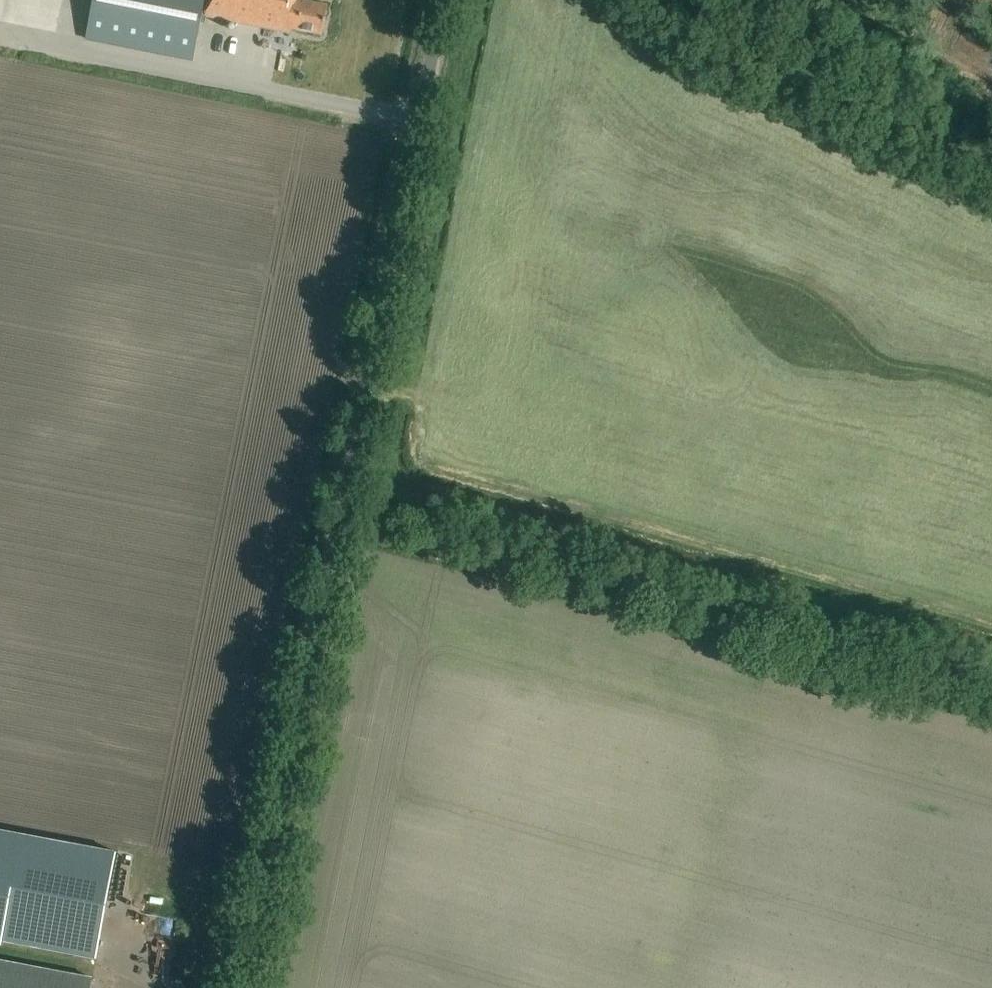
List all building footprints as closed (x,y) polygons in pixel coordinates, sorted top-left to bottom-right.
[(85,40),(121,46),(121,47),(194,61),(201,23),(205,24),(206,17),(292,34),(292,30),(322,36),(327,7),(298,1),(298,0),(92,0),(85,40)] [(97,957),(117,851),(0,829),(0,939),(97,957)] [(92,981),(0,963),(0,987),(91,987),(92,981)]
